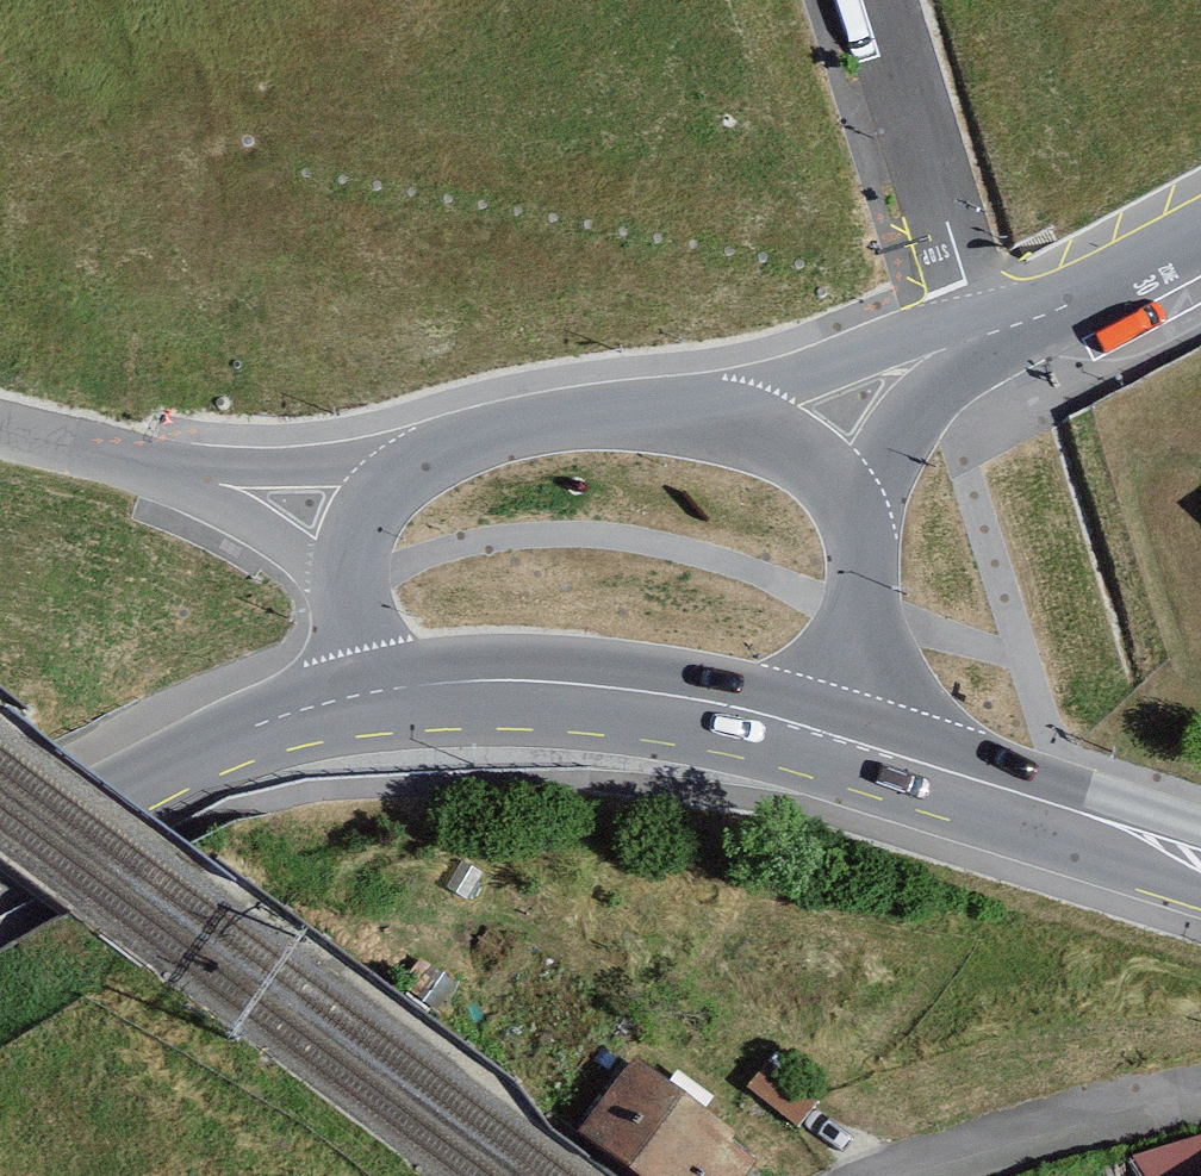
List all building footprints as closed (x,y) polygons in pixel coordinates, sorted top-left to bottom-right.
[(622,1046),(571,1118),(653,1175),(727,1175),(754,1139),(622,1046)] [(0,1166),(0,1175),(8,1175),(0,1166)]
